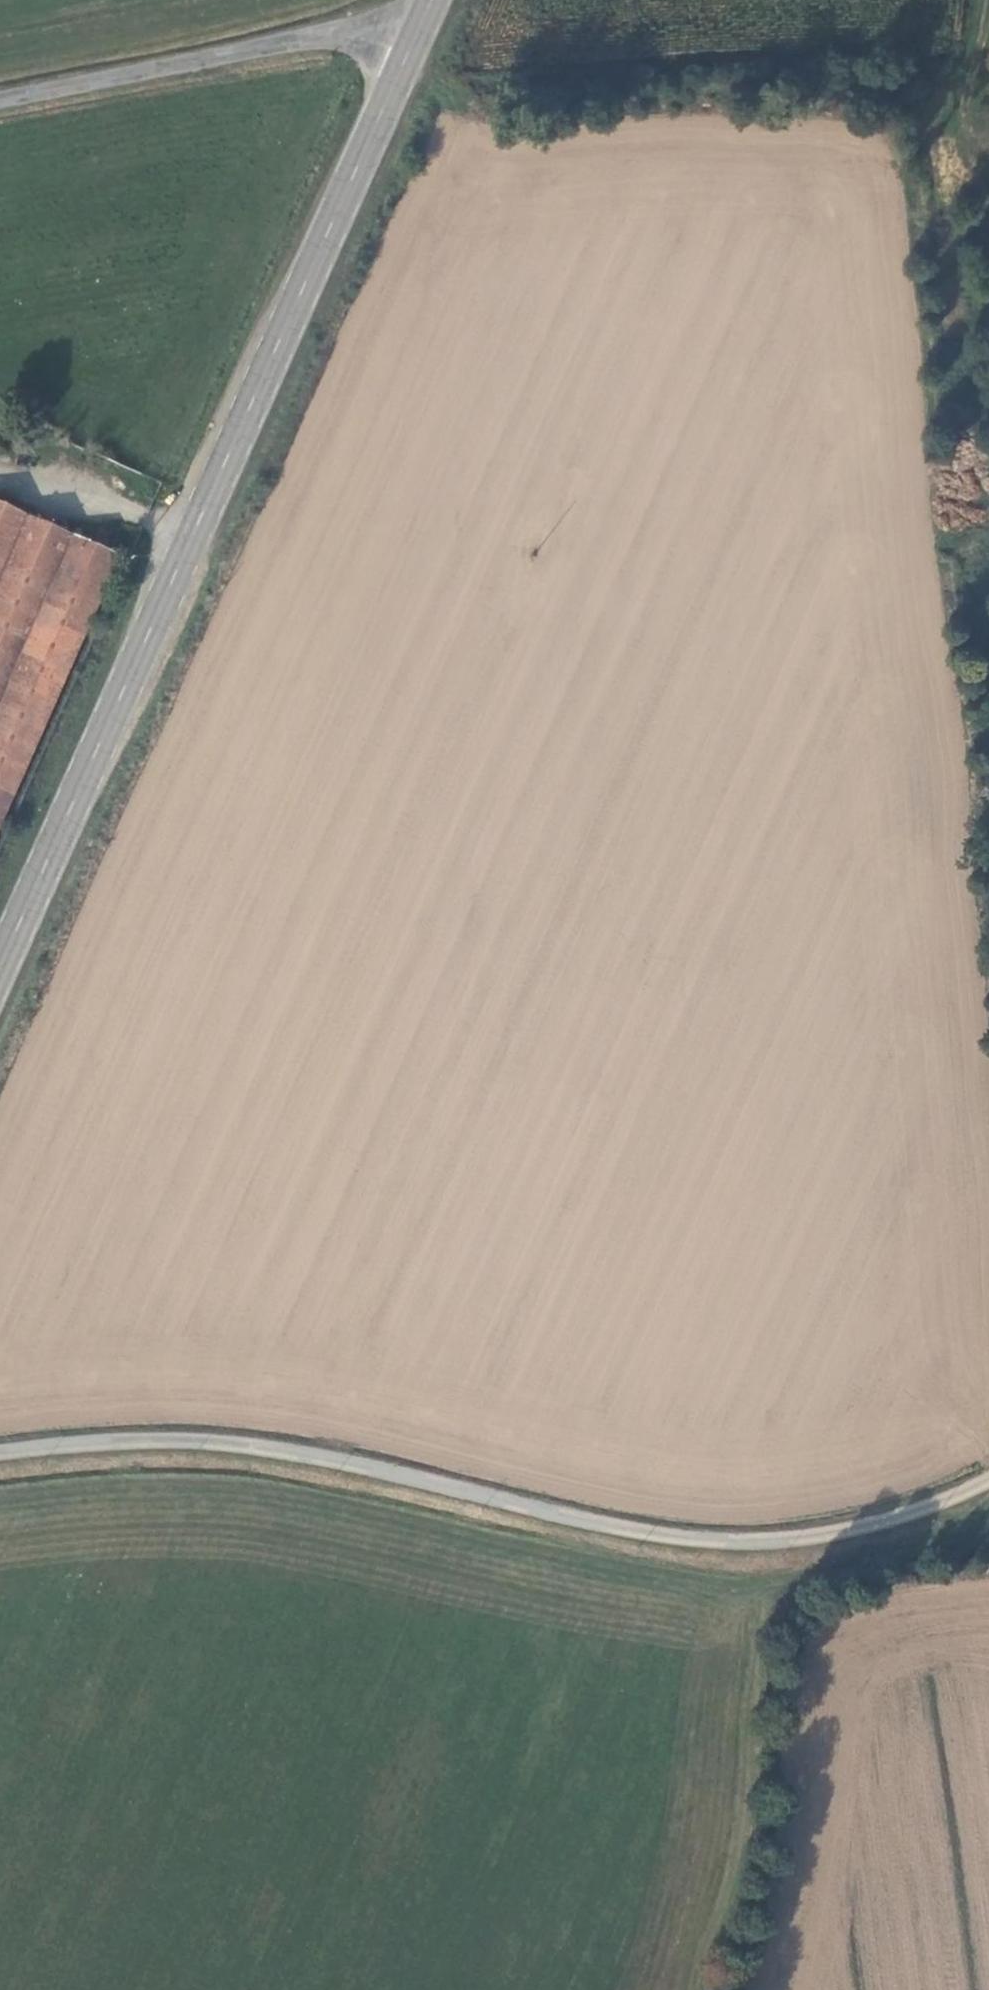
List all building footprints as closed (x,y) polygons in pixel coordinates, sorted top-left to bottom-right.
[(121,559),(0,506),(0,838),(121,559)]
